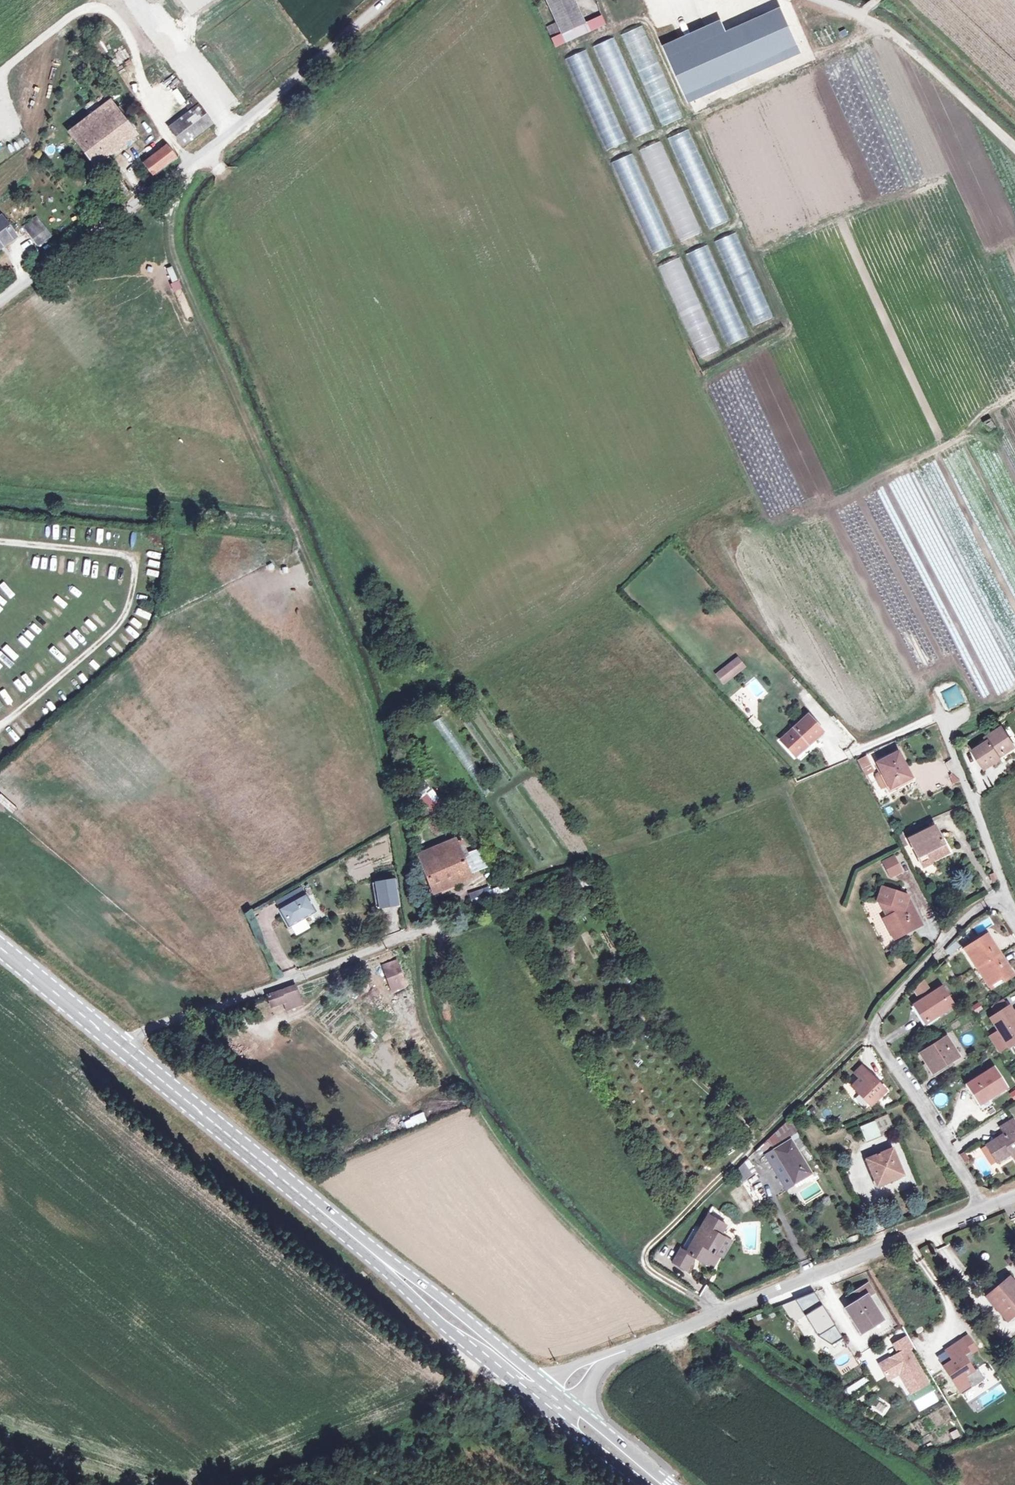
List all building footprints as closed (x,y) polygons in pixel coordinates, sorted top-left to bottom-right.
[(555,23),(560,34),(585,23),(574,0),(545,0),(555,23)] [(684,39),(662,49),(688,107),(802,57),(782,12),(727,36),(721,23),(684,39)] [(560,34),(555,23),(546,27),(551,38),(560,34)] [(585,23),(560,34),(565,43),(589,33),(585,23)] [(643,25),(623,35),(664,126),(684,117),(643,25)] [(614,38),(594,47),(635,138),(656,129),(614,38)] [(586,52),(565,61),(607,153),(627,143),(586,52)] [(86,109),(91,117),(109,103),(104,96),(86,109)] [(183,103),(189,112),(199,104),(193,96),(183,103)] [(91,117),(69,134),(95,168),(136,137),(109,103),(91,117)] [(189,112),(168,128),(183,148),(214,124),(199,104),(189,112)] [(690,129),(669,138),(710,230),(731,220),(690,129)] [(662,142),(642,151),(683,242),(703,233),(662,142)] [(166,147),(145,163),(155,175),(175,159),(166,147)] [(632,154),(612,163),(653,255),(674,245),(632,154)] [(111,174),(105,179),(111,186),(119,179),(111,174)] [(119,179),(111,186),(121,200),(130,194),(119,179)] [(0,218),(0,243),(1,242),(3,246),(17,236),(2,217),(0,218)] [(24,227),(29,233),(41,224),(37,218),(24,227)] [(41,224),(29,233),(38,246),(50,237),(41,224)] [(737,234),(716,243),(754,328),(776,319),(737,234)] [(708,246),(688,255),(729,346),(750,337),(708,246)] [(680,259),(660,268),(701,359),(722,350),(680,259)] [(79,598),(83,593),(72,586),(69,590),(79,598)] [(101,605),(97,610),(106,618),(110,614),(101,605)] [(80,631),(88,637),(92,632),(84,626),(80,631)] [(57,649),(46,656),(52,665),(63,658),(57,649)] [(737,658),(717,674),(724,683),(744,667),(737,658)] [(13,701),(4,689),(0,692),(0,694),(8,705),(13,701)] [(808,716),(780,740),(793,755),(807,742),(809,745),(823,732),(808,716)] [(988,740),(974,749),(985,768),(1000,758),(998,755),(1012,746),(1000,727),(986,736),(988,740)] [(793,755),(795,757),(809,745),(807,742),(793,755)] [(899,752),(876,763),(890,790),(912,779),(899,752)] [(433,814),(442,807),(427,788),(408,802),(417,819),(422,817),(435,835),(444,828),(433,814)] [(442,807),(433,814),(444,828),(453,821),(442,807)] [(935,826),(908,839),(922,867),(930,863),(929,860),(947,851),(935,826)] [(432,852),(419,857),(434,896),(457,886),(454,880),(470,873),(456,839),(442,845),(446,856),(435,861),(432,852)] [(470,872),(485,866),(478,850),(464,856),(470,872)] [(894,857),(885,861),(892,875),(900,871),(894,857)] [(394,879),(377,882),(381,908),(398,905),(394,879)] [(381,908),(377,882),(372,883),(376,909),(381,908)] [(506,882),(468,893),(471,904),(509,893),(506,882)] [(277,906),(305,891),(302,886),(274,901),(277,906)] [(881,887),(877,900),(879,901),(885,903),(891,914),(886,916),(885,917),(895,937),(912,929),(912,927),(920,923),(907,898),(908,895),(881,887)] [(305,891),(277,906),(289,927),(316,911),(305,891)] [(885,903),(879,901),(886,916),(891,914),(885,903)] [(986,934),(963,949),(976,970),(1000,955),(986,934)] [(945,950),(950,956),(960,946),(955,941),(945,950)] [(976,970),(989,991),(993,989),(995,993),(1014,980),(1014,979),(1000,955),(976,970)] [(398,963),(386,968),(391,982),(403,977),(398,963)] [(946,964),(939,968),(943,974),(949,970),(946,964)] [(406,985),(403,977),(391,982),(394,989),(406,985)] [(923,980),(910,988),(916,997),(929,989),(923,980)] [(296,986),(268,996),(272,1006),(283,1002),(300,996),(296,986)] [(942,987),(914,1005),(925,1023),(953,1005),(942,987)] [(300,996),(283,1002),(287,1011),(303,1005),(300,996)] [(991,1006),(996,1014),(1007,1007),(1002,999),(991,1006)] [(970,1005),(974,1014),(982,1010),(978,1002),(970,1005)] [(990,1018),(997,1029),(988,1036),(999,1053),(1008,1047),(1014,1042),(1014,1015),(1009,1006),(1007,1007),(996,1014),(990,1018)] [(946,1037),(920,1053),(933,1072),(958,1056),(946,1037)] [(859,1079),(867,1072),(861,1066),(854,1073),(859,1079)] [(993,1067),(967,1084),(980,1104),(1006,1087),(993,1067)] [(859,1079),(851,1086),(870,1105),(885,1091),(876,1082),(875,1083),(871,1079),(872,1078),(867,1072),(859,1079)] [(886,1116),(860,1127),(865,1141),(880,1135),(879,1131),(890,1126),(886,1116)] [(788,1119),(767,1139),(772,1147),(797,1133),(788,1119)] [(986,1145),(987,1146),(995,1161),(996,1162),(1010,1154),(1012,1157),(1014,1155),(1014,1123),(1013,1119),(1000,1127),(1004,1134),(986,1145)] [(799,1136),(794,1139),(800,1149),(805,1146),(799,1136)] [(790,1140),(774,1150),(794,1184),(811,1173),(790,1140)] [(995,1161),(987,1146),(981,1150),(989,1164),(995,1161)] [(892,1149),(866,1159),(877,1185),(903,1175),(892,1149)] [(794,1184),(774,1150),(766,1155),(786,1189),(794,1184)] [(744,1162),(739,1167),(747,1179),(753,1175),(744,1162)] [(713,1208),(708,1216),(725,1225),(729,1217),(713,1208)] [(680,1248),(672,1262),(685,1270),(693,1257),(695,1258),(698,1254),(702,1257),(699,1261),(713,1268),(720,1255),(715,1253),(720,1244),(724,1237),(720,1235),(725,1225),(708,1216),(686,1252),(680,1248)] [(715,1253),(720,1255),(724,1247),(720,1244),(715,1253)] [(1010,1277),(1000,1286),(1001,1287),(994,1293),(998,1298),(992,1302),(1007,1319),(1014,1313),(1014,1283),(1010,1277)] [(868,1284),(847,1297),(852,1304),(846,1307),(861,1332),(882,1319),(868,1297),(873,1294),(868,1284)] [(814,1292),(795,1300),(805,1316),(818,1336),(832,1345),(842,1338),(814,1292)] [(998,1298),(994,1293),(989,1297),(992,1302),(998,1298)] [(789,1317),(791,1319),(799,1313),(802,1317),(805,1316),(795,1300),(781,1305),(789,1317)] [(802,1317),(799,1313),(791,1319),(795,1322),(802,1317)] [(969,1336),(962,1340),(969,1351),(976,1347),(969,1336)] [(899,1353),(880,1364),(887,1376),(898,1370),(900,1373),(911,1393),(928,1383),(908,1349),(912,1346),(907,1337),(894,1344),(899,1353)] [(962,1340),(947,1350),(954,1361),(944,1366),(961,1393),(984,1379),(977,1368),(974,1370),(969,1363),(975,1359),(969,1351),(962,1340)] [(898,1370),(887,1376),(889,1379),(900,1373),(898,1370)] [(983,1423),(970,1427),(973,1436),(986,1432),(983,1423)] [(952,1439),(960,1436),(956,1428),(949,1431),(952,1439)]
